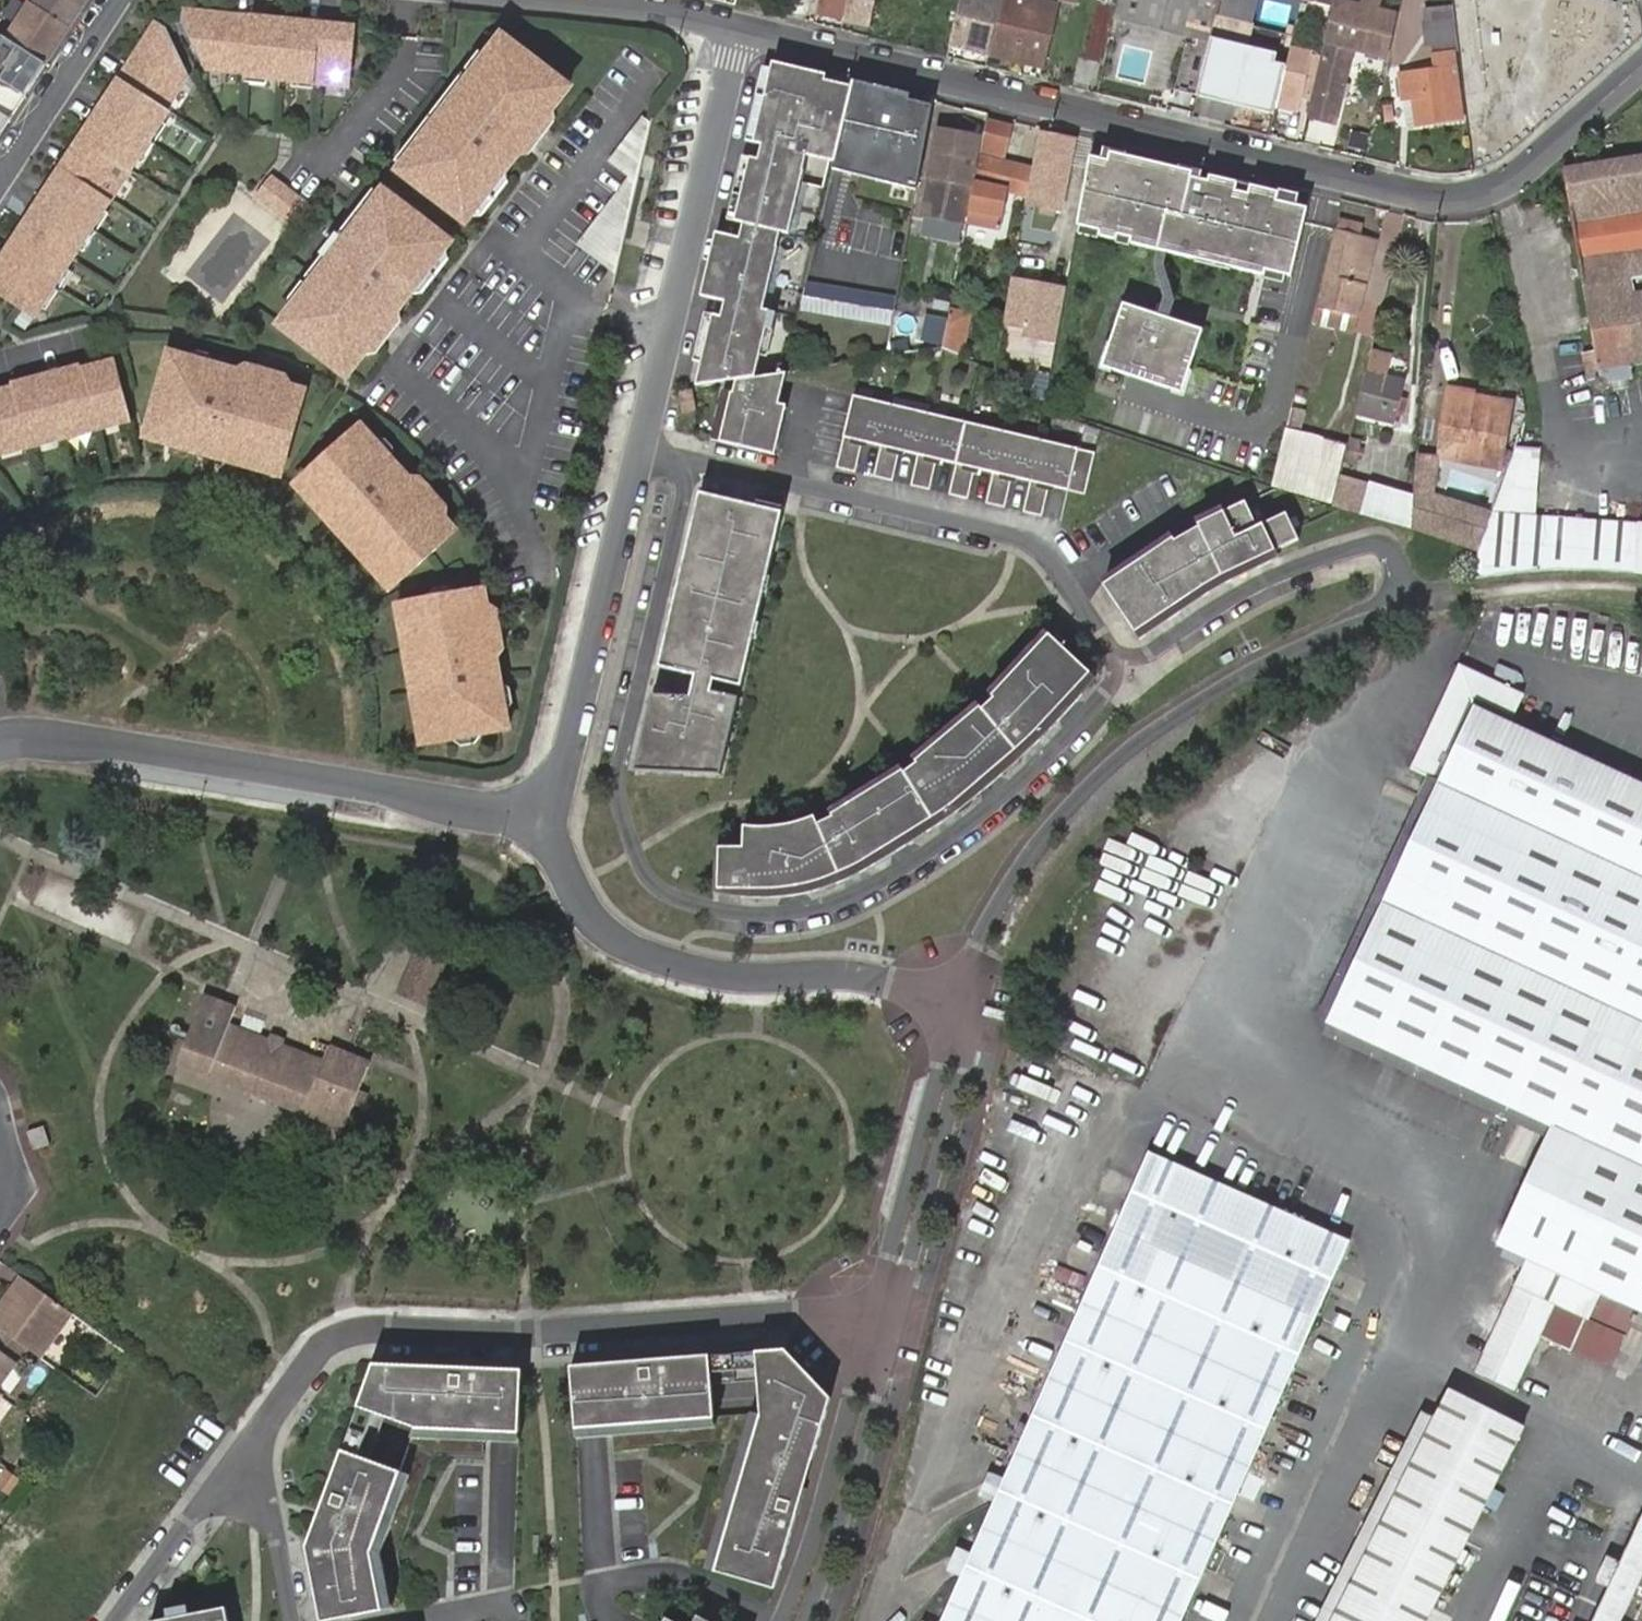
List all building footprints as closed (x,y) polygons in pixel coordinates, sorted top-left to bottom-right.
[(33,3),(68,26),(86,0),(35,0),(33,3)] [(816,10),(843,18),(848,0),(818,0),(816,10)] [(843,18),(842,22),(870,29),(877,0),(848,0),(843,18)] [(950,46),(988,55),(989,52),(991,45),(1002,0),(961,0),(950,46)] [(991,45),(1043,57),(1054,12),(1021,4),(1022,0),(1002,0),(991,45)] [(1021,4),(1054,12),(1056,4),(1039,0),(1022,0),(1021,4)] [(1116,1),(1114,0),(1099,0),(1085,58),(1102,62),(1111,18),(1113,15),(1116,1)] [(1111,18),(1159,30),(1167,0),(1116,0),(1111,18)] [(1159,30),(1213,44),(1221,13),(1224,0),(1167,0),(1159,30)] [(1221,13),(1258,23),(1261,0),(1224,0),(1221,13)] [(1310,98),(1306,117),(1333,125),(1353,48),(1385,55),(1396,14),(1340,0),(1334,0),(1333,3),(1321,54),(1310,98)] [(30,1),(6,39),(44,64),(68,26),(33,3),(30,1)] [(1422,6),(1425,33),(1455,29),(1453,4),(1422,6)] [(267,19),(182,9),(181,20),(203,67),(244,72),(244,73),(267,75),(267,78),(292,81),(292,76),(315,80),(315,83),(351,86),(357,30),(357,28),(304,22),(304,28),(299,27),(299,22),(273,19),(272,24),(266,24),(267,19)] [(1213,44),(1200,91),(1272,110),(1284,65),(1273,62),(1276,53),(1252,47),(1258,23),(1221,13),(1213,44)] [(157,21),(109,94),(113,97),(110,102),(106,99),(99,108),(90,122),(95,125),(92,129),(88,127),(61,168),(53,179),(58,182),(55,186),(51,183),(32,211),(37,214),(34,218),(30,215),(15,237),(20,241),(17,245),(12,242),(0,260),(0,297),(32,318),(39,307),(37,306),(49,286),(62,267),(64,269),(78,249),(75,247),(88,227),(100,209),(103,211),(137,160),(133,158),(146,139),(158,121),(161,122),(169,110),(167,109),(189,73),(166,27),(157,21)] [(1425,33),(1428,58),(1432,58),(1453,56),(1459,55),(1455,29),(1425,33)] [(3,37),(0,41),(0,79),(24,95),(25,95),(44,64),(6,39),(3,37)] [(570,89),(504,38),(469,83),(437,124),(405,166),(400,172),(467,223),(532,139),(540,128),(570,89)] [(1043,57),(991,45),(989,52),(1042,65),(1043,57)] [(1277,92),(1300,96),(1311,53),(1288,46),(1277,92)] [(1311,53),(1300,96),(1310,98),(1321,54),(1311,53)] [(1415,99),(1418,125),(1459,121),(1454,67),(1453,56),(1432,58),(1433,69),(1400,74),(1403,100),(1415,99)] [(755,377),(761,350),(762,350),(808,154),(834,160),(850,89),(824,83),(825,76),(774,64),(756,141),(764,143),(760,161),(749,158),(734,223),(744,225),(741,239),(722,234),(707,299),(725,303),(722,315),(713,313),(699,375),(725,382),(736,380),(755,377)] [(267,75),(244,73),(243,81),(266,84),(267,78),(267,75)] [(315,80),(292,76),(292,81),(291,85),(314,88),(315,83),(315,80)] [(469,83),(462,77),(430,118),(437,124),(469,83)] [(846,112),(837,147),(834,160),(831,172),(845,175),(916,192),(934,101),(867,85),(853,82),(850,89),(846,112)] [(1277,92),(1274,104),(1297,108),(1300,96),(1277,92)] [(1406,126),(1418,125),(1415,99),(1403,100),(1406,126)] [(437,124),(430,118),(397,160),(405,166),(437,124)] [(654,120),(643,123),(613,162),(633,178),(581,246),(598,259),(603,252),(620,265),(654,120)] [(1012,126),(985,120),(966,223),(1001,230),(1007,192),(1028,196),(1033,167),(1004,160),(1012,126)] [(146,139),(153,143),(165,125),(161,122),(158,121),(146,139)] [(547,134),(540,128),(532,139),(539,144),(547,134)] [(940,130),(927,192),(967,198),(980,138),(940,130)] [(1073,138),(1041,133),(1026,207),(1058,215),(1073,138)] [(153,143),(146,139),(133,158),(137,160),(141,162),(153,143)] [(1192,173),(1111,153),(1109,162),(1090,157),(1077,226),(1078,226),(1100,231),(1098,237),(1100,237),(1115,241),(1116,241),(1118,236),(1131,239),(1129,244),(1130,245),(1157,251),(1167,253),(1193,260),(1194,260),(1195,254),(1232,263),(1230,269),(1231,269),(1263,276),(1264,277),(1265,271),(1286,276),(1291,277),(1309,202),(1299,199),(1297,208),(1261,199),(1263,191),(1250,187),(1248,196),(1236,193),(1238,184),(1209,177),(1208,183),(1191,179),(1192,173)] [(1564,170),(1595,348),(1584,350),(1588,376),(1598,375),(1595,379),(1595,381),(1598,387),(1602,389),(1605,389),(1610,385),(1611,381),(1631,378),(1630,365),(1641,363),(1641,158),(1564,170)] [(311,209),(272,179),(258,196),(297,226),(311,209)] [(384,192),(379,198),(347,240),(315,281),(280,326),(347,377),(377,339),(386,327),(451,244),(384,192)] [(372,193),(340,234),(347,240),(379,198),(372,193)] [(88,227),(95,233),(107,214),(103,211),(100,209),(88,227)] [(1319,306),(1357,315),(1376,239),(1359,235),(1362,224),(1343,220),(1340,230),(1337,230),(1321,294),(1319,306)] [(1076,234),(1099,240),(1100,237),(1098,237),(1100,231),(1078,226),(1076,234)] [(95,233),(88,227),(75,247),(78,249),(83,251),(95,233)] [(340,234),(308,275),(315,281),(347,240),(340,234)] [(1115,241),(1115,244),(1130,247),(1130,245),(1129,244),(1131,239),(1118,236),(1116,241),(1115,241)] [(1167,253),(1157,251),(1157,265),(1167,297),(1162,316),(1171,319),(1177,301),(1167,265),(1167,253)] [(620,265),(603,252),(598,259),(618,274),(620,265)] [(1232,263),(1195,254),(1194,260),(1193,260),(1192,262),(1231,271),(1231,269),(1230,269),(1232,263)] [(49,286),(57,291),(69,272),(64,269),(62,267),(49,286)] [(1262,279),(1284,284),(1286,276),(1265,271),(1264,277),(1263,276),(1262,279)] [(1068,289),(1013,278),(1002,335),(1058,347),(1068,289)] [(896,299),(805,282),(799,310),(891,328),(892,320),(896,299)] [(1247,318),(1258,291),(1238,283),(1228,310),(1247,318)] [(57,291),(49,286),(37,306),(39,307),(45,310),(57,291)] [(1162,316),(1123,304),(1102,367),(1182,394),(1191,365),(1203,331),(1171,319),(1162,316)] [(1353,331),(1357,315),(1319,306),(1315,322),(1353,331)] [(969,311),(950,307),(947,320),(943,350),(962,356),(969,311)] [(393,333),(386,327),(377,339),(385,344),(393,333)] [(1389,355),(1370,350),(1363,376),(1383,382),(1389,355)] [(257,378),(169,352),(146,432),(154,435),(194,446),(234,458),(274,469),(282,472),(305,392),(271,382),(257,378)] [(26,443),(60,434),(94,425),(129,416),(115,361),(101,365),(102,370),(82,375),(80,367),(66,371),(67,376),(47,381),(26,387),(24,382),(10,386),(12,393),(0,396),(0,450),(26,443)] [(260,369),(257,378),(271,382),(273,373),(260,369)] [(47,381),(67,376),(66,371),(45,377),(47,381)] [(755,377),(736,380),(733,393),(732,393),(720,442),(775,455),(787,406),(779,404),(786,372),(755,377)] [(1363,376),(1354,415),(1394,425),(1404,387),(1383,382),(1363,376)] [(45,377),(24,382),(26,387),(47,381),(45,377)] [(1462,450),(1459,466),(1501,473),(1509,423),(1506,423),(1509,407),(1471,401),(1473,388),(1452,384),(1445,427),(1447,428),(1444,447),(1462,450)] [(693,392),(681,394),(684,414),(696,412),(693,392)] [(854,396),(837,468),(855,472),(862,442),(882,447),(891,405),(854,396)] [(882,447),(874,477),(893,481),(900,451),(918,455),(928,414),(891,405),(882,447)] [(918,455),(911,486),(930,490),(937,460),(956,464),(965,423),(928,414),(918,455)] [(131,423),(129,416),(94,425),(96,432),(131,423)] [(956,464),(948,494),(967,499),(974,469),(994,473),(1004,432),(965,423),(956,464)] [(96,432),(94,425),(60,434),(62,441),(96,432)] [(423,495),(361,426),(299,482),(305,488),(333,519),(361,551),(388,582),(394,588),(456,532),(432,505),(423,495)] [(1272,482),(1331,502),(1337,479),(1347,443),(1338,441),(1286,427),(1272,482)] [(994,473),(987,503),(1006,508),(1013,478),(1031,482),(1040,441),(1004,432),(994,473)] [(62,441),(60,434),(26,443),(28,450),(62,441)] [(194,446),(154,435),(152,444),(191,454),(194,446)] [(1024,512),(1042,517),(1050,487),(1085,495),(1095,453),(1040,441),(1031,482),(1024,512)] [(0,450),(0,457),(28,450),(26,443),(0,450)] [(1474,580),(1487,578),(1520,573),(1553,569),(1590,568),(1624,572),(1641,573),(1641,521),(1537,513),(1540,447),(1513,445),(1497,487),(1489,509),(1476,551),(1474,580)] [(234,458),(194,446),(191,454),(232,466),(234,458)] [(1418,454),(1415,494),(1411,499),(1408,528),(1476,551),(1489,509),(1436,494),(1440,457),(1418,454)] [(274,469),(234,458),(232,466),(272,478),(274,469)] [(1337,479),(1331,502),(1358,511),(1365,489),(1337,479)] [(1365,489),(1358,511),(1408,528),(1411,499),(1367,484),(1365,489)] [(333,519),(305,488),(298,495),(326,526),(333,519)] [(429,488),(423,495),(432,505),(439,499),(429,488)] [(786,513),(702,493),(662,667),(699,676),(694,697),(655,698),(638,770),(723,774),(741,697),(714,691),(717,681),(745,688),(786,513)] [(1203,535),(1226,582),(1303,544),(1288,516),(1261,530),(1248,506),(1200,528),(1203,535)] [(361,551),(333,519),(326,526),(354,557),(361,551)] [(1203,535),(1180,548),(1209,592),(1226,582),(1203,535)] [(1100,586),(1141,638),(1209,592),(1180,548),(1173,538),(1100,586)] [(388,582),(361,551),(354,557),(382,588),(388,582)] [(491,627),(484,591),(403,606),(404,614),(411,655),(418,696),(425,737),(427,746),(509,732),(493,641),(491,627)] [(411,655),(404,614),(395,616),(402,657),(411,655)] [(500,626),(491,627),(493,641),(502,639),(500,626)] [(1089,672),(1048,634),(991,696),(1000,705),(988,717),(979,707),(915,761),(923,772),(909,782),(902,771),(831,815),(838,827),(822,835),(817,822),(787,832),(774,833),(743,833),(743,849),(719,849),(718,890),(743,891),(792,887),(839,874),(932,819),(1016,750),(1089,672)] [(418,696),(411,655),(402,657),(409,697),(418,696)] [(1508,723),(1522,692),(1456,663),(1408,770),(1425,777),(1438,784),(1328,1021),(1544,1120),(1553,1124),(1498,1245),(1528,1259),(1475,1372),(1511,1388),(1552,1302),(1602,1325),(1615,1300),(1633,1308),(1641,1312),(1641,785),(1508,723)] [(425,737),(418,696),(409,697),(416,739),(425,737)] [(414,946),(397,991),(427,1004),(445,958),(414,946)] [(203,995),(177,1066),(344,1128),(354,1103),(360,1106),(365,1093),(359,1091),(369,1063),(327,1047),(322,1062),(280,1046),(269,1042),(228,1026),(236,1008),(203,995)] [(282,1040),(271,1036),(269,1042),(280,1046),(282,1040)] [(45,1124),(28,1129),(34,1146),(50,1140),(45,1124)] [(1180,1620),(1214,1545),(1246,1470),(1280,1395),(1312,1321),(1348,1241),(1148,1153),(1113,1233),(1080,1308),(1047,1383),(1014,1457),(981,1533),(948,1606),(941,1620),(1180,1620)] [(327,1221),(312,1215),(307,1229),(321,1235),(327,1221)] [(23,1279),(0,1311),(0,1329),(28,1350),(38,1357),(69,1311),(60,1305),(23,1279)] [(1633,1308),(1627,1322),(1641,1329),(1641,1312),(1633,1308)] [(0,1329),(0,1390),(28,1350),(0,1329)] [(761,1414),(712,1569),(771,1588),(804,1484),(794,1481),(792,1485),(783,1483),(793,1454),(812,1460),(831,1399),(807,1373),(787,1374),(785,1350),(756,1352),(757,1370),(761,1414)] [(787,1374),(807,1373),(785,1350),(787,1374)] [(756,1352),(711,1355),(712,1373),(757,1370),(756,1352)] [(609,1363),(571,1366),(576,1428),(715,1418),(712,1373),(711,1355),(624,1362),(626,1383),(610,1384),(609,1363)] [(624,1362),(609,1363),(610,1384),(626,1383),(624,1362)] [(522,1370),(373,1365),(358,1408),(375,1414),(417,1429),(520,1433),(522,1370)] [(1446,1388),(1332,1620),(1426,1620),(1522,1426),(1446,1388)] [(375,1414),(358,1408),(342,1451),(359,1457),(375,1414)] [(761,1414),(750,1415),(702,1566),(712,1569),(761,1414)] [(576,1428),(577,1438),(716,1427),(715,1418),(576,1428)] [(520,1443),(520,1433),(417,1429),(413,1439),(520,1443)] [(342,1451),(307,1547),(321,1620),(330,1620),(383,1611),(372,1553),(401,1472),(359,1457),(342,1451)] [(804,1484),(812,1460),(793,1454),(783,1483),(792,1485),(794,1481),(804,1484)] [(0,1473),(0,1490),(8,1495),(17,1480),(2,1471),(0,1473)] [(382,1554),(411,1476),(401,1472),(372,1553),(383,1611),(392,1609),(382,1554)] [(1592,1620),(1621,1620),(1641,1576),(1641,1515),(1592,1620)] [(214,1563),(204,1557),(192,1573),(202,1580),(214,1563)] [(226,1608),(157,1620),(229,1620),(226,1608)]
